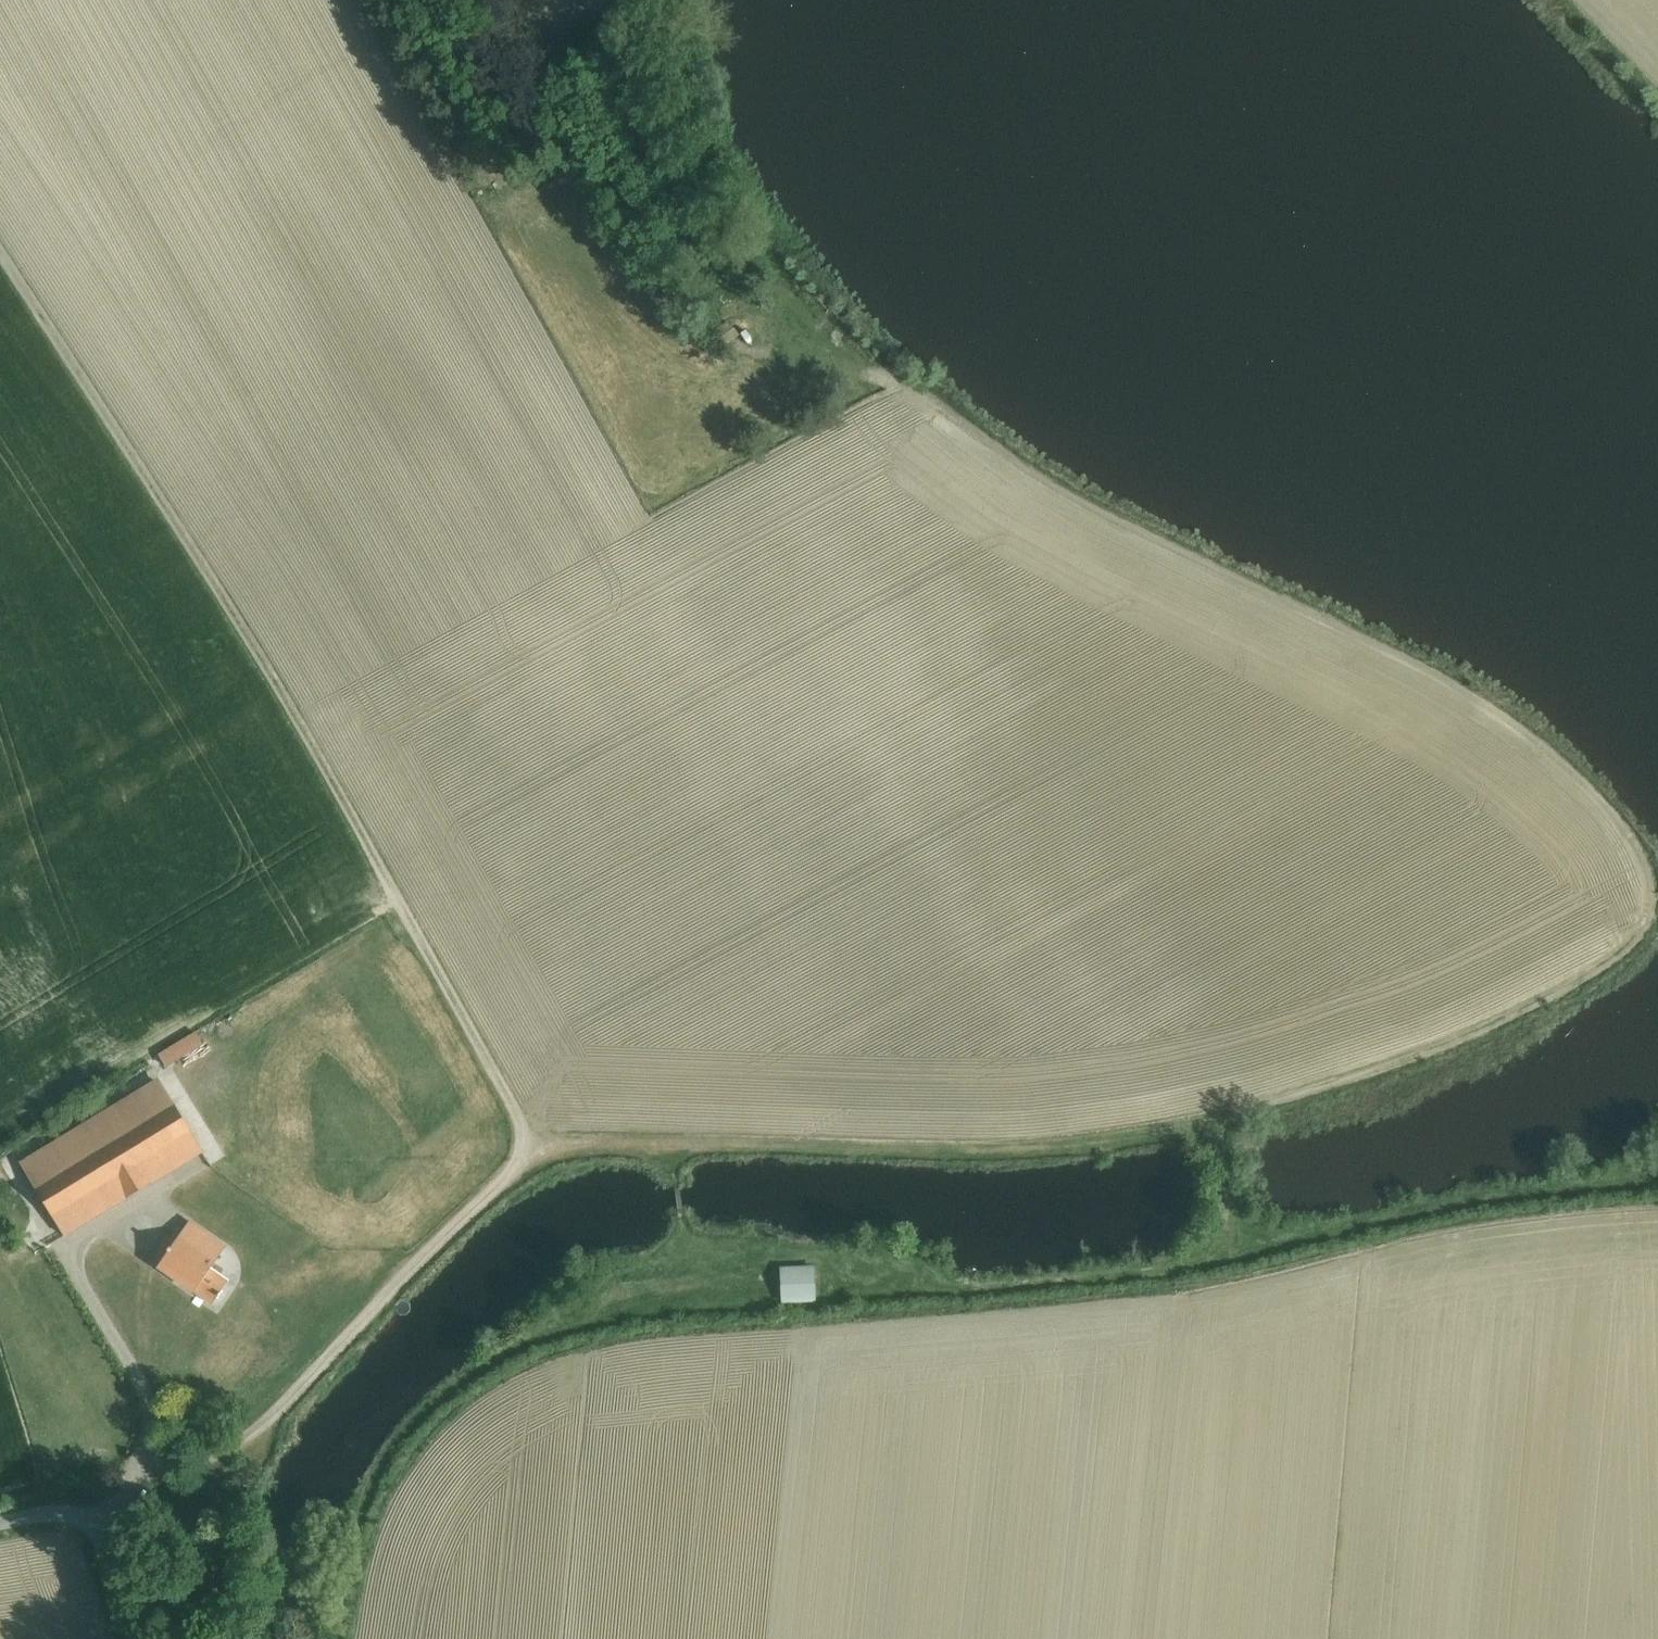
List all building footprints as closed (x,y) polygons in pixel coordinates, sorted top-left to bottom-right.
[(196,1031),(159,1054),(167,1067),(204,1044),(196,1031)] [(159,1077),(20,1161),(65,1236),(205,1152),(159,1077)] [(167,1233),(154,1251),(164,1258),(159,1266),(213,1303),(229,1280),(212,1268),(227,1246),(190,1219),(177,1240),(167,1233)] [(815,1264),(780,1266),(782,1302),(816,1301),(815,1264)]
